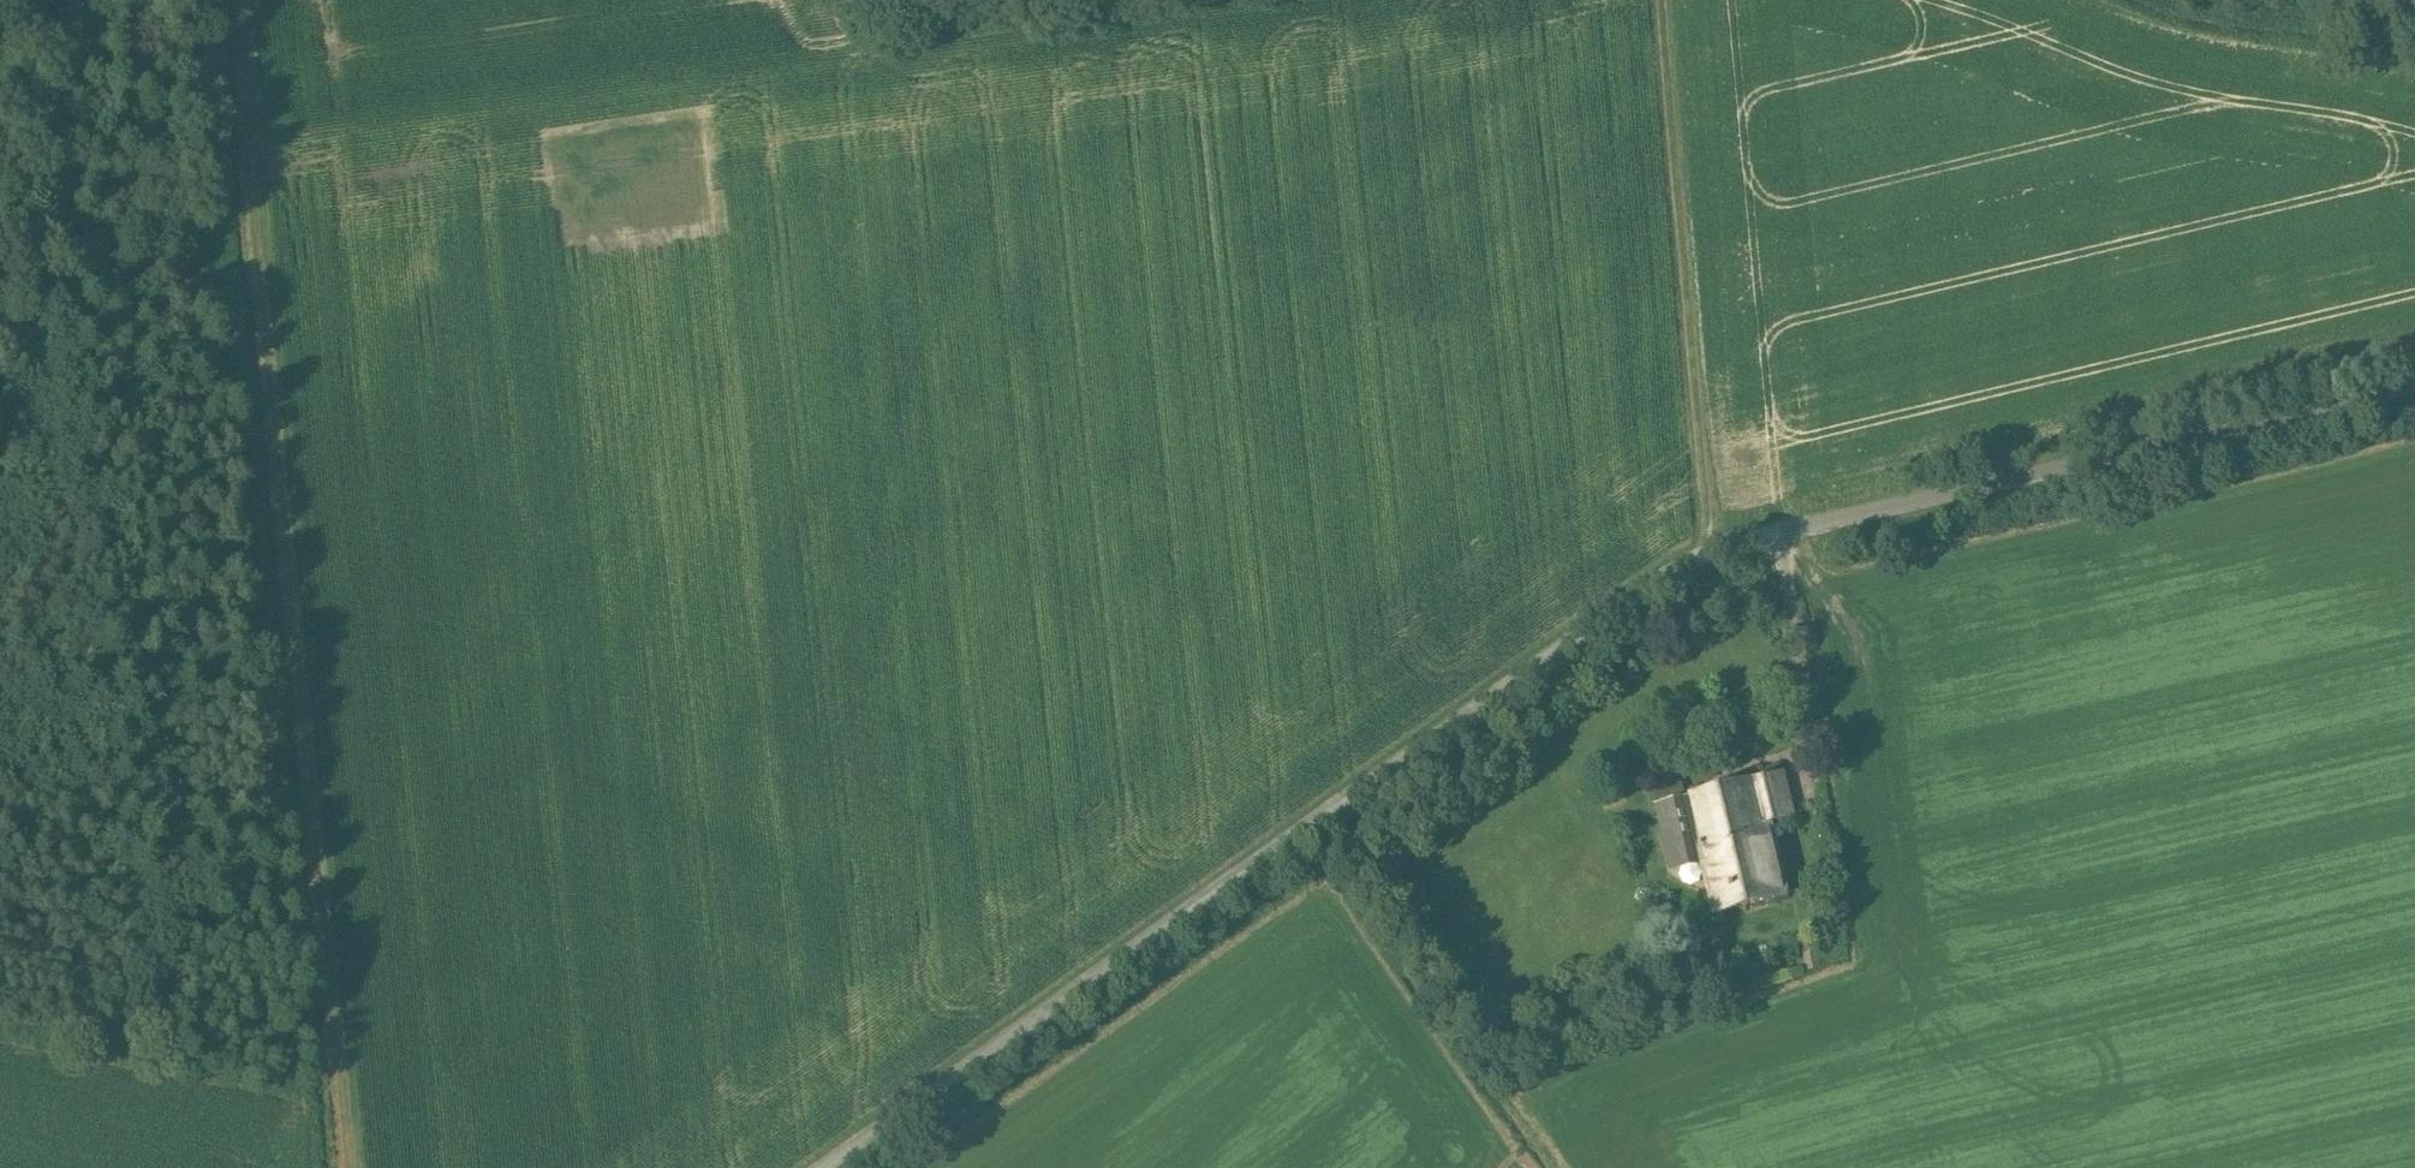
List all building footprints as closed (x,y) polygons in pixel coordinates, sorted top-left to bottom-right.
[(1774,777),(1755,782),(1765,821),(1784,816),(1774,777)] [(1703,857),(1770,840),(1765,821),(1755,782),(1660,806),(1677,872),(1705,865),(1703,857)] [(1703,857),(1705,865),(1717,911),(1784,893),(1770,840),(1703,857)]
